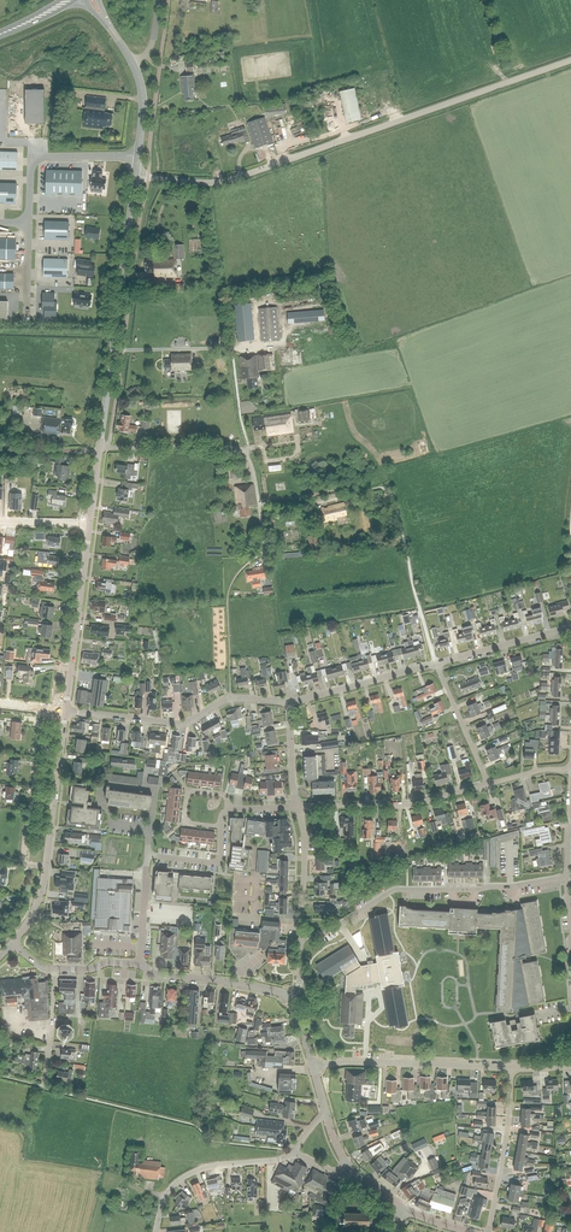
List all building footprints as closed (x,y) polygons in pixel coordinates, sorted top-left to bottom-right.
[(206,10),(206,3),(191,2),(190,9),(206,10)] [(193,93),(195,93),(194,74),(183,75),(183,77),(181,77),(182,94),(184,94),(185,101),(194,100),(193,93)] [(346,122),(361,119),(354,88),(340,91),(346,122)] [(25,90),(25,124),(45,124),(45,90),(25,90)] [(104,113),(106,98),(87,96),(83,126),(102,129),(102,127),(105,127),(106,126),(111,127),(113,115),(107,114),(107,113),(104,113)] [(267,115),(286,113),(286,103),(267,104),(267,115)] [(247,123),(254,143),(255,148),(273,142),(265,117),(247,123)] [(244,137),(248,135),(244,126),(237,128),(238,132),(221,138),(224,146),(231,143),(232,144),(235,143),(235,142),(240,140),(240,142),(245,141),(244,137)] [(17,170),(17,152),(0,151),(0,170),(17,170)] [(46,170),(45,195),(81,196),(82,171),(46,170)] [(92,177),(90,188),(97,188),(96,192),(102,193),(102,189),(105,189),(106,179),(102,178),(102,172),(94,171),(93,177),(92,177)] [(17,184),(0,183),(0,204),(16,204),(17,184)] [(45,221),(44,239),(68,240),(69,222),(45,221)] [(91,228),(91,227),(87,227),(85,237),(98,239),(100,229),(91,228)] [(15,259),(16,239),(0,238),(0,259),(15,259)] [(155,259),(145,259),(146,272),(154,272),(154,277),(177,277),(177,270),(175,270),(175,266),(177,266),(177,259),(184,259),(184,244),(172,244),(173,258),(174,258),(174,259),(157,259),(155,259)] [(68,259),(44,259),(43,277),(67,277),(68,259)] [(92,262),(78,260),(77,268),(78,268),(78,274),(94,276),(95,266),(91,266),(92,262)] [(14,274),(0,274),(0,288),(14,289),(14,274)] [(44,310),(44,319),(56,319),(57,302),(54,302),(55,293),(43,292),(42,310),(44,310)] [(91,295),(75,293),(74,304),(90,306),(91,295)] [(250,303),(233,304),(237,341),(254,339),(250,303)] [(261,341),(280,339),(277,307),(259,309),(261,341)] [(323,309),(287,312),(288,323),(324,320),(323,309)] [(171,372),(178,371),(191,371),(191,354),(171,354),(171,360),(164,360),(165,370),(171,370),(171,372)] [(269,354),(267,354),(239,356),(241,379),(247,378),(248,389),(258,388),(257,377),(258,377),(258,370),(270,369),(269,354)] [(41,417),(41,416),(42,409),(25,406),(25,410),(34,412),(34,415),(41,417)] [(310,420),(308,410),(297,411),(298,421),(310,420)] [(289,433),(289,434),(294,434),(291,413),(252,418),(254,430),(266,428),(268,437),(278,436),(278,435),(289,433)] [(120,431),(123,431),(124,432),(126,433),(127,432),(128,432),(128,431),(136,432),(137,426),(129,425),(130,416),(122,415),(121,423),(118,422),(117,428),(120,428),(120,431)] [(55,434),(57,435),(55,435),(54,438),(60,439),(61,432),(70,433),(71,426),(72,426),(72,425),(73,424),(74,422),(73,421),(73,420),(43,417),(42,432),(55,434)] [(150,422),(142,421),(141,432),(148,433),(150,422)] [(38,434),(19,432),(18,439),(38,441),(39,436),(41,436),(41,434),(38,433),(38,434)] [(68,480),(69,474),(68,474),(69,466),(64,465),(64,458),(57,457),(55,473),(59,473),(58,479),(68,480)] [(134,470),(135,464),(128,463),(128,466),(117,465),(116,472),(126,473),(125,479),(130,479),(131,476),(133,476),(133,475),(137,475),(138,470),(134,470)] [(233,468),(225,469),(226,478),(234,477),(233,468)] [(14,475),(6,475),(5,475),(5,483),(18,483),(18,476),(17,476),(17,472),(14,472),(14,475)] [(128,490),(129,490),(131,490),(131,487),(137,488),(138,484),(122,482),(121,489),(119,489),(118,491),(117,497),(118,497),(117,499),(127,501),(128,490)] [(256,505),(253,484),(234,486),(236,502),(238,502),(239,510),(240,510),(241,517),(250,516),(249,506),(256,505)] [(24,494),(25,490),(17,489),(17,493),(11,493),(10,509),(22,509),(22,494),(24,494)] [(48,498),(53,499),(52,505),(65,506),(66,497),(57,495),(57,491),(49,490),(48,498)] [(328,507),(324,508),(323,507),(321,507),(324,522),(337,519),(336,517),(347,515),(344,502),(327,506),(328,507)] [(114,506),(113,513),(104,512),(103,521),(105,521),(105,523),(117,525),(118,516),(128,518),(130,509),(114,506)] [(46,536),(47,533),(41,533),(41,531),(35,531),(35,539),(45,539),(45,538),(48,538),(47,541),(50,542),(50,546),(56,547),(56,545),(60,545),(61,538),(46,536)] [(130,540),(130,534),(131,533),(121,532),(120,538),(130,540)] [(318,546),(316,534),(308,535),(309,547),(318,546)] [(14,550),(15,537),(6,535),(5,543),(10,544),(9,549),(14,550)] [(115,543),(116,538),(103,536),(102,545),(110,547),(111,542),(115,543)] [(59,557),(49,556),(50,552),(39,551),(38,562),(43,563),(48,563),(58,565),(59,557)] [(117,560),(114,560),(103,559),(102,569),(110,570),(111,566),(116,566),(117,560)] [(266,579),(264,566),(253,568),(253,571),(246,572),(247,582),(253,581),(253,580),(256,579),(256,580),(266,579)] [(32,569),(31,576),(35,576),(34,581),(38,582),(37,590),(45,591),(46,590),(54,591),(54,590),(55,589),(55,587),(55,583),(48,582),(49,581),(44,580),(45,576),(43,576),(44,571),(32,569)] [(112,584),(111,584),(112,580),(110,580),(104,579),(103,579),(103,583),(97,582),(96,590),(104,591),(104,592),(111,593),(112,584)] [(264,595),(273,594),(272,587),(263,588),(264,595)] [(543,601),(540,592),(535,593),(537,602),(543,601)] [(516,598),(519,608),(524,607),(523,601),(520,601),(519,597),(516,598)] [(40,599),(32,598),(31,607),(39,608),(40,599)] [(515,609),(519,608),(516,598),(511,599),(512,604),(514,603),(515,609)] [(105,613),(105,611),(106,601),(99,600),(98,602),(92,601),(90,609),(99,611),(98,612),(105,613)] [(551,616),(555,615),(556,617),(564,614),(563,610),(569,608),(567,600),(556,603),(557,605),(548,607),(551,616)] [(52,618),(54,607),(51,606),(51,603),(43,601),(42,606),(41,606),(39,616),(44,617),(52,618)] [(533,614),(535,623),(543,621),(542,617),(544,616),(541,606),(532,608),(533,614)] [(468,607),(462,609),(463,614),(465,613),(467,620),(471,619),(468,607)] [(533,614),(533,613),(528,615),(526,610),(522,611),(524,617),(525,616),(528,625),(535,623),(533,614)] [(510,620),(512,629),(520,627),(518,618),(519,618),(518,612),(513,614),(515,618),(510,620)] [(512,629),(510,620),(505,621),(503,616),(499,617),(501,623),(503,622),(505,631),(512,629)] [(487,626),(489,635),(497,633),(495,624),(496,624),(495,618),(490,619),(492,624),(487,626)] [(489,635),(487,626),(482,627),(481,622),(476,623),(478,629),(479,628),(482,637),(489,635)] [(51,637),(53,625),(43,624),(43,628),(39,627),(38,631),(42,632),(42,636),(51,637)] [(110,627),(91,624),(90,633),(96,634),(96,635),(109,637),(110,627)] [(129,626),(116,624),(115,630),(117,630),(116,634),(124,635),(124,631),(129,632),(129,626)] [(464,632),(466,641),(474,639),(472,631),(473,630),(472,624),(467,626),(468,631),(464,632)] [(466,641),(464,632),(459,633),(457,628),(453,629),(455,635),(456,635),(459,643),(466,641)] [(447,638),(450,637),(448,631),(443,633),(445,639),(438,640),(440,648),(445,647),(444,646),(449,645),(447,638)] [(409,647),(412,656),(420,654),(419,649),(423,648),(421,642),(417,643),(417,644),(414,645),(412,640),(408,641),(409,647)] [(412,656),(409,647),(408,641),(403,642),(405,648),(401,649),(401,648),(397,649),(399,655),(403,654),(404,658),(412,656)] [(287,658),(295,656),(294,644),(285,645),(287,658)] [(50,658),(51,650),(33,648),(31,662),(39,663),(40,657),(50,658)] [(112,649),(103,648),(102,655),(111,656),(112,649)] [(384,653),(387,663),(395,661),(394,656),(397,655),(396,649),(392,650),(392,651),(384,653)] [(554,658),(562,659),(563,649),(557,649),(556,651),(554,651),(554,658)] [(14,651),(7,650),(5,660),(13,661),(14,651)] [(310,655),(312,663),(318,662),(316,653),(315,653),(315,650),(309,651),(310,655)] [(357,656),(361,670),(369,667),(368,663),(372,662),(370,656),(367,657),(367,658),(366,658),(366,656),(361,657),(360,651),(356,652),(357,656)] [(97,666),(99,654),(93,653),(93,654),(84,653),(82,663),(91,664),(91,665),(97,666)] [(379,665),(387,663),(384,653),(376,656),(376,654),(372,655),(374,662),(377,661),(379,665)] [(353,672),(361,670),(357,656),(349,658),(350,661),(347,662),(348,668),(352,667),(353,672)] [(521,656),(511,659),(513,665),(513,664),(515,672),(523,669),(521,663),(523,662),(521,656)] [(562,668),(562,659),(554,658),(553,665),(556,665),(556,668),(562,668)] [(505,674),(511,673),(509,667),(506,668),(504,660),(494,663),(496,670),(503,668),(505,674)] [(334,667),(336,676),(344,674),(343,670),(347,669),(345,663),(341,664),(342,665),(334,667)] [(30,671),(30,669),(31,666),(19,665),(18,674),(24,674),(24,678),(24,682),(32,683),(32,679),(33,679),(34,671),(30,671)] [(307,667),(308,674),(311,683),(319,681),(318,677),(322,676),(320,669),(316,671),(316,672),(313,673),(311,666),(307,667)] [(491,672),(489,666),(478,669),(480,676),(489,673),(489,672),(491,672)] [(247,678),(250,677),(249,670),(245,670),(245,667),(239,668),(241,678),(237,679),(238,685),(248,684),(247,678)] [(261,677),(255,679),(257,688),(267,686),(266,680),(269,679),(267,667),(261,668),(261,672),(260,673),(261,677)] [(328,679),(336,676),(334,667),(326,669),(325,668),(321,670),(322,676),(327,674),(328,679)] [(285,686),(284,682),(288,682),(286,671),(282,672),(276,673),(277,682),(274,682),(275,688),(285,686)] [(311,683),(308,674),(304,675),(304,672),(299,673),(299,675),(296,676),(298,682),(302,681),(303,685),(311,683)] [(466,682),(465,681),(459,683),(462,691),(468,689),(469,691),(482,687),(478,677),(468,680),(468,681),(466,682)] [(552,686),(561,687),(561,677),(555,677),(555,679),(552,679),(552,686)] [(88,692),(88,691),(79,690),(77,702),(87,703),(87,702),(91,703),(91,705),(103,706),(107,680),(94,678),(92,692),(88,692)] [(211,682),(215,691),(221,688),(217,679),(211,682)] [(209,694),(215,691),(211,682),(205,685),(209,694)] [(135,693),(135,697),(134,697),(134,702),(135,702),(134,707),(142,708),(143,698),(142,698),(143,693),(145,693),(145,692),(145,683),(140,683),(140,691),(137,691),(135,693)] [(416,697),(418,700),(430,695),(437,691),(433,683),(426,686),(428,691),(416,697)] [(560,697),(561,687),(552,686),(552,693),(554,694),(554,696),(560,697)] [(403,707),(407,706),(404,695),(402,687),(393,690),(395,697),(400,696),(403,707)] [(155,705),(156,698),(155,698),(156,692),(152,692),(151,697),(149,697),(148,709),(154,710),(154,709),(156,710),(157,705),(155,705)] [(380,713),(384,712),(381,701),(380,701),(379,694),(369,696),(371,704),(377,702),(380,713)] [(191,706),(193,706),(192,695),(182,695),(182,707),(184,707),(184,710),(191,710),(191,706)] [(163,711),(173,711),(172,699),(162,700),(163,711)] [(357,719),(361,718),(358,707),(357,707),(355,700),(346,702),(348,708),(347,708),(348,715),(355,713),(357,719)] [(432,715),(445,709),(441,700),(434,704),(435,707),(430,709),(432,715)] [(470,711),(481,706),(482,705),(481,703),(477,704),(476,701),(467,705),(470,711)] [(481,706),(470,711),(472,716),(481,713),(480,711),(483,709),(482,705),(481,706)] [(550,715),(559,715),(560,705),(553,705),(553,708),(551,708),(550,715)] [(231,720),(242,718),(240,707),(229,710),(229,711),(226,711),(228,717),(230,717),(231,720)] [(414,712),(417,720),(422,718),(418,710),(414,712)] [(262,719),(272,717),(271,711),(261,713),(262,719)] [(326,725),(330,724),(328,719),(326,711),(317,714),(319,721),(325,720),(326,725)] [(432,719),(431,715),(419,720),(421,724),(432,719)] [(559,725),(559,715),(550,715),(550,722),(553,722),(552,725),(559,725)] [(272,717),(262,719),(263,726),(273,724),(272,717)] [(209,723),(213,729),(221,725),(217,719),(209,723)] [(20,739),(22,723),(12,721),(10,738),(20,739)] [(88,732),(89,723),(85,723),(85,722),(79,722),(79,724),(77,724),(77,726),(73,726),(73,731),(84,733),(84,732),(88,732)] [(205,734),(213,729),(209,723),(201,728),(205,734)] [(91,731),(99,732),(100,724),(92,724),(91,731)] [(477,728),(479,733),(491,728),(490,725),(486,727),(485,724),(477,728)] [(109,741),(110,728),(103,728),(102,740),(109,741)] [(491,728),(479,733),(481,739),(490,735),(489,732),(493,730),(491,728)] [(125,741),(126,730),(118,729),(117,740),(125,741)] [(266,738),(276,736),(274,730),(265,732),(266,738)] [(558,754),(560,735),(560,731),(546,730),(546,734),(550,735),(549,753),(558,754)] [(144,748),(145,736),(140,735),(141,732),(133,731),(132,740),(137,740),(137,744),(136,744),(135,747),(144,748)] [(156,752),(158,734),(158,733),(151,733),(151,734),(150,733),(149,743),(153,744),(152,752),(156,752)] [(158,734),(156,752),(160,753),(160,745),(165,745),(166,735),(165,735),(165,734),(158,733),(158,734)] [(173,735),(172,746),(169,746),(168,751),(178,752),(180,736),(173,735)] [(309,744),(318,744),(318,735),(309,735),(301,735),(301,744),(309,744)] [(276,736),(266,738),(267,745),(277,743),(276,736)] [(195,747),(196,738),(188,737),(187,744),(186,751),(192,752),(192,747),(195,747)] [(85,752),(86,740),(77,739),(75,751),(85,752)] [(538,742),(539,740),(530,739),(530,742),(525,742),(525,746),(524,758),(534,759),(534,749),(538,750),(538,742)] [(338,747),(337,740),(320,743),(321,749),(338,747)] [(128,742),(120,742),(119,752),(127,753),(128,742)] [(456,758),(455,755),(452,742),(445,744),(446,748),(447,747),(450,759),(456,758)] [(488,755),(501,750),(500,747),(496,749),(495,746),(486,750),(488,755)] [(266,762),(277,761),(276,754),(278,754),(278,750),(263,751),(263,756),(265,755),(266,762)] [(501,750),(488,755),(491,761),(500,757),(498,754),(502,753),(501,750)] [(325,772),(324,754),(321,754),(322,775),(338,774),(338,769),(334,769),(335,771),(325,772)] [(421,770),(425,770),(422,754),(416,755),(417,761),(416,761),(418,771),(421,770)] [(305,779),(317,778),(316,756),(304,756),(305,779)] [(86,764),(87,758),(80,757),(79,762),(74,762),(73,774),(81,775),(82,763),(86,764)] [(135,760),(132,760),(112,758),(111,766),(119,766),(119,767),(134,768),(135,760)] [(160,760),(147,758),(146,766),(159,768),(160,760)] [(19,760),(11,759),(11,763),(8,763),(6,774),(13,775),(13,773),(17,773),(19,760)] [(277,761),(266,762),(266,769),(265,769),(265,773),(280,772),(280,767),(278,767),(277,761)] [(464,777),(472,775),(470,768),(469,762),(465,763),(466,768),(459,771),(461,779),(464,778),(464,777)] [(440,785),(440,784),(448,782),(446,774),(452,773),(449,763),(440,766),(442,773),(434,775),(436,786),(440,785)] [(160,765),(159,770),(157,769),(156,776),(159,777),(159,776),(167,777),(168,766),(160,765)] [(193,784),(195,772),(188,772),(189,771),(180,770),(178,772),(181,776),(184,774),(188,775),(187,784),(193,784)] [(213,787),(215,775),(211,774),(212,770),(209,770),(208,774),(207,786),(213,787)] [(346,772),(347,783),(346,783),(346,791),(356,790),(356,783),(357,783),(356,771),(346,772)] [(200,785),(202,773),(195,772),(193,784),(200,785)] [(207,786),(208,774),(202,773),(200,785),(207,786)] [(215,775),(213,787),(220,788),(222,776),(221,776),(222,773),(219,773),(219,775),(215,775)] [(240,788),(243,773),(239,773),(238,774),(232,773),(229,784),(236,786),(235,787),(240,788)] [(243,773),(240,788),(244,789),(244,787),(251,789),(253,778),(247,776),(247,774),(243,773)] [(181,796),(182,789),(173,788),(174,782),(176,780),(173,776),(170,778),(169,787),(170,787),(169,794),(181,796)] [(377,793),(377,791),(381,790),(380,783),(381,783),(381,777),(377,777),(377,776),(369,776),(369,780),(368,780),(369,785),(370,785),(371,793),(377,793)] [(414,790),(423,789),(422,777),(413,778),(414,790)] [(400,786),(400,782),(400,778),(391,778),(391,783),(392,783),(393,791),(394,791),(394,792),(399,792),(399,791),(400,791),(399,786),(400,786)] [(267,795),(271,795),(270,780),(266,780),(266,782),(260,782),(260,794),(267,793),(267,795)] [(270,780),(271,795),(275,795),(275,793),(282,793),(282,781),(275,781),(275,780),(270,780)] [(313,794),(335,792),(334,781),(312,782),(313,794)] [(67,825),(100,829),(102,813),(98,812),(99,809),(87,807),(88,804),(92,804),(92,801),(88,801),(90,790),(86,790),(87,784),(72,782),(70,798),(71,799),(70,809),(69,809),(67,825)] [(545,783),(539,784),(541,793),(530,795),(532,802),(538,801),(538,798),(551,795),(549,785),(545,786),(545,783)] [(147,808),(150,808),(152,795),(142,794),(143,791),(140,791),(140,793),(109,789),(110,786),(107,786),(105,797),(109,798),(108,805),(146,810),(147,808)] [(15,792),(16,787),(7,787),(6,798),(14,799),(15,791),(15,792)] [(514,791),(516,798),(513,799),(513,811),(532,807),(530,799),(526,800),(523,789),(514,791)] [(180,802),(181,796),(169,794),(168,801),(180,802)] [(179,809),(180,802),(168,801),(167,807),(179,809)] [(538,814),(539,814),(541,821),(551,819),(548,805),(542,806),(541,802),(532,804),(533,810),(537,809),(538,814)] [(468,813),(465,803),(456,805),(459,814),(463,813),(463,815),(468,813)] [(490,807),(488,803),(480,805),(483,815),(487,813),(489,819),(498,816),(499,819),(504,818),(501,809),(496,810),(496,808),(492,809),(491,807),(490,807)] [(178,815),(179,809),(167,807),(166,814),(178,815)] [(444,814),(443,809),(434,811),(437,821),(441,820),(442,823),(446,822),(446,823),(450,822),(447,813),(444,814)] [(178,822),(178,815),(166,814),(166,820),(165,820),(164,830),(166,832),(170,829),(168,826),(169,821),(178,822)] [(414,825),(423,823),(421,814),(412,817),(414,825)] [(242,840),(242,827),(244,827),(244,817),(230,817),(230,825),(232,825),(232,840),(242,840)] [(354,817),(340,817),(340,828),(345,828),(345,835),(353,835),(354,817)] [(472,818),(465,820),(466,824),(464,825),(465,830),(467,829),(475,827),(472,818)] [(265,822),(256,821),(247,819),(245,836),(246,836),(246,834),(255,835),(255,833),(266,835),(266,836),(275,836),(275,837),(273,837),(273,851),(283,851),(283,847),(292,846),(292,839),(290,840),(290,831),(288,831),(287,828),(289,828),(289,821),(287,821),(287,819),(278,819),(278,821),(265,821),(265,822)] [(362,829),(362,837),(371,838),(371,833),(372,833),(373,829),(373,820),(365,819),(364,829),(362,829)] [(397,831),(397,821),(388,820),(388,830),(392,830),(392,831),(397,831)] [(539,833),(540,839),(535,840),(536,846),(542,845),(542,843),(551,841),(548,828),(545,828),(544,825),(538,827),(537,826),(522,830),(524,836),(539,833)] [(187,841),(188,829),(181,828),(180,837),(176,836),(174,834),(170,837),(172,840),(180,841),(180,840),(187,841)] [(193,842),(195,830),(188,829),(187,841),(193,842)] [(206,843),(208,831),(201,830),(200,842),(206,843)] [(518,834),(517,830),(490,838),(490,867),(497,867),(497,840),(518,834)] [(208,831),(206,843),(213,844),(215,832),(208,831)] [(81,843),(82,834),(65,833),(64,842),(81,843)] [(101,843),(102,835),(91,834),(90,841),(101,843)] [(251,872),(252,849),(245,849),(245,847),(233,845),(231,862),(230,862),(229,870),(243,871),(251,872)] [(98,852),(82,849),(81,859),(94,861),(94,856),(98,857),(98,852)] [(548,851),(541,852),(541,849),(529,851),(531,856),(539,855),(539,859),(537,859),(537,860),(533,861),(534,866),(538,865),(538,866),(550,864),(548,851)] [(268,851),(258,850),(256,872),(266,873),(268,851)] [(68,860),(69,855),(58,854),(57,864),(65,864),(66,859),(68,860)] [(333,865),(333,860),(333,857),(324,857),(324,860),(316,859),(316,869),(324,869),(324,865),(333,865)] [(277,866),(277,868),(280,868),(288,868),(289,860),(280,860),(280,864),(277,864),(277,866)] [(94,928),(130,931),(133,885),(133,880),(133,879),(127,879),(100,877),(100,869),(94,869),(91,919),(95,919),(94,928)] [(56,881),(55,886),(61,887),(60,888),(60,892),(68,892),(68,890),(73,890),(74,884),(73,884),(74,877),(75,877),(75,872),(62,870),(61,876),(62,876),(61,877),(56,876),(56,878),(55,878),(55,880),(56,881)] [(178,894),(178,893),(178,889),(183,889),(183,888),(189,888),(189,890),(193,890),(193,889),(200,889),(199,891),(204,891),(204,889),(210,890),(210,896),(209,896),(210,896),(212,876),(214,876),(214,875),(207,875),(207,877),(201,876),(201,875),(202,875),(202,874),(196,874),(196,876),(191,875),(191,874),(192,874),(186,873),(186,875),(180,874),(180,873),(181,873),(174,872),(173,877),(168,876),(169,872),(158,871),(159,871),(158,875),(156,875),(155,875),(154,890),(155,900),(172,902),(172,901),(173,902),(177,903),(178,895),(177,895),(177,894),(178,894)] [(279,883),(279,890),(288,891),(288,883),(279,883)] [(277,903),(277,905),(279,905),(287,906),(287,898),(279,897),(279,903),(277,902),(277,903)] [(513,1007),(518,1006),(528,1004),(545,1001),(544,996),(545,995),(543,986),(542,986),(540,976),(541,975),(539,966),(538,966),(537,960),(523,963),(522,958),(526,957),(525,956),(525,955),(531,954),(546,951),(545,946),(546,946),(544,936),(543,936),(541,926),(542,925),(540,916),(539,916),(537,905),(539,905),(537,899),(534,900),(534,901),(521,903),(522,908),(515,909),(513,941),(499,940),(499,943),(500,943),(500,953),(499,953),(498,963),(499,963),(499,974),(498,974),(497,984),(498,984),(498,994),(497,994),(496,1004),(497,1004),(497,1010),(513,1010),(513,1007)] [(60,905),(53,905),(52,913),(59,914),(59,915),(67,916),(69,903),(60,902),(60,905)] [(276,908),(279,908),(279,913),(287,914),(287,906),(279,905),(277,905),(276,908)] [(400,906),(400,908),(399,926),(408,926),(408,925),(418,926),(417,927),(426,927),(426,926),(436,927),(436,928),(444,928),(444,927),(449,927),(448,933),(476,935),(477,926),(501,928),(501,938),(500,938),(499,940),(513,941),(515,909),(492,914),(492,913),(477,912),(477,909),(457,907),(450,907),(450,911),(414,909),(404,906),(400,905),(400,906)] [(348,945),(316,965),(320,972),(325,980),(342,969),(346,975),(345,992),(341,992),(339,1022),(345,1023),(345,1028),(344,1037),(354,1037),(354,1028),(354,1023),(361,1023),(362,993),(355,993),(356,986),(367,984),(368,988),(368,987),(373,986),(373,987),(373,983),(380,981),(382,989),(389,1025),(397,1024),(397,1026),(395,1026),(396,1026),(408,1024),(401,985),(403,985),(404,984),(403,977),(402,970),(401,970),(400,965),(401,965),(399,958),(398,951),(396,951),(395,951),(388,914),(387,913),(375,915),(376,915),(377,917),(369,918),(376,955),(375,955),(377,962),(373,963),(372,960),(372,961),(368,962),(368,961),(367,961),(368,964),(360,966),(357,960),(348,945)] [(231,918),(230,926),(238,927),(239,919),(231,918)] [(263,921),(262,928),(271,929),(270,934),(270,940),(270,941),(278,942),(278,939),(280,922),(263,921)] [(230,928),(228,947),(231,951),(232,950),(239,958),(248,951),(252,955),(258,950),(259,947),(262,947),(264,950),(266,948),(270,948),(270,941),(270,940),(270,934),(271,929),(262,928),(262,933),(260,933),(248,931),(248,930),(230,928)] [(360,930),(352,936),(355,941),(360,950),(364,947),(363,945),(361,937),(360,930)] [(163,932),(161,953),(163,953),(163,956),(172,957),(174,936),(178,936),(178,933),(171,933),(163,932)] [(81,962),(81,934),(63,933),(63,955),(68,955),(68,962),(81,962)] [(210,965),(210,956),(209,956),(210,945),(205,945),(205,939),(200,938),(196,938),(196,940),(194,957),(195,957),(194,965),(202,965),(210,965)] [(270,948),(268,961),(284,963),(285,954),(286,940),(278,939),(278,942),(270,941),(270,948)] [(217,945),(216,954),(216,959),(224,959),(225,946),(224,946),(225,941),(220,940),(220,945),(217,945)] [(189,955),(190,949),(179,948),(179,954),(180,954),(179,964),(187,964),(188,955),(189,955)] [(0,980),(0,982),(2,996),(23,993),(25,1009),(28,1009),(30,1020),(33,1020),(50,1018),(49,1011),(50,1008),(48,992),(50,992),(49,980),(38,982),(37,977),(23,979),(22,977),(0,980)] [(75,1014),(76,994),(77,980),(60,979),(60,993),(66,994),(65,1003),(59,1002),(59,1013),(75,1014)] [(94,996),(95,982),(94,982),(85,981),(85,982),(84,987),(85,987),(85,994),(81,993),(80,1002),(95,1003),(95,996),(94,996)] [(104,992),(103,1002),(99,1002),(98,1017),(108,1018),(109,1010),(111,1010),(112,1007),(115,1007),(117,984),(108,984),(107,992),(104,992)] [(135,997),(136,985),(127,985),(126,996),(130,997),(130,1000),(134,1001),(135,997)] [(146,1011),(145,1018),(154,1019),(155,1007),(161,1008),(162,992),(160,992),(161,987),(151,986),(150,998),(149,1005),(151,1005),(150,1011),(146,1011)] [(172,1008),(172,1005),(172,1000),(175,1000),(176,989),(167,988),(166,1000),(168,1000),(167,1008),(172,1008)] [(188,989),(186,1013),(185,1026),(196,1027),(199,990),(188,989)] [(213,1002),(214,992),(207,991),(206,997),(205,997),(204,1007),(208,1007),(208,1001),(213,1002)] [(228,994),(227,994),(225,993),(225,994),(221,993),(219,1011),(226,1012),(229,994),(228,994)] [(7,1007),(18,1006),(17,997),(6,998),(7,1007)] [(245,1008),(247,1008),(249,1008),(247,1015),(253,1017),(255,1010),(256,1010),(258,1005),(256,1004),(257,999),(250,997),(249,1002),(246,1002),(246,999),(241,998),(240,1000),(238,999),(235,1008),(244,1011),(245,1008)] [(134,1012),(125,1012),(125,1020),(133,1020),(134,1012)] [(493,1026),(492,1026),(495,1045),(500,1045),(500,1046),(534,1040),(534,1038),(538,1037),(534,1018),(533,1018),(532,1014),(520,1016),(520,1018),(515,1019),(511,1020),(508,1020),(505,1021),(505,1019),(493,1021),(493,1026)] [(263,1030),(267,1030),(267,1031),(261,1032),(262,1037),(265,1036),(266,1042),(273,1041),(273,1044),(275,1045),(280,1045),(279,1042),(285,1042),(283,1027),(282,1026),(271,1027),(271,1023),(263,1024),(263,1030)] [(71,1035),(71,1030),(68,1026),(64,1026),(60,1029),(60,1033),(63,1037),(67,1037),(71,1035)] [(244,1042),(247,1029),(239,1027),(236,1040),(244,1042)] [(82,1052),(88,1052),(89,1045),(80,1044),(80,1051),(82,1052)] [(407,1051),(403,1051),(403,1045),(395,1045),(394,1054),(407,1054),(407,1051)] [(75,1054),(76,1049),(69,1049),(69,1050),(62,1049),(61,1058),(70,1059),(71,1054),(75,1054)] [(275,1051),(275,1056),(267,1056),(267,1051),(247,1050),(246,1058),(259,1059),(258,1066),(285,1068),(285,1064),(294,1065),(294,1052),(275,1051)] [(73,1069),(69,1069),(68,1072),(64,1071),(64,1072),(58,1071),(56,1079),(62,1081),(66,1082),(67,1077),(71,1078),(73,1069)] [(365,1085),(366,1071),(345,1069),(345,1079),(346,1079),(346,1083),(347,1083),(346,1101),(360,1102),(361,1084),(365,1085)] [(277,1081),(277,1084),(279,1084),(279,1092),(295,1093),(296,1075),(280,1074),(279,1081),(277,1081)] [(434,1097),(434,1086),(430,1085),(430,1077),(421,1077),(420,1089),(425,1089),(425,1097),(434,1097)] [(417,1099),(417,1087),(413,1087),(414,1079),(404,1078),(404,1090),(408,1090),(408,1098),(417,1099)] [(450,1098),(451,1086),(447,1086),(447,1078),(438,1078),(437,1089),(442,1089),(442,1098),(450,1098)] [(462,1093),(462,1089),(470,1089),(470,1088),(472,1088),(472,1092),(477,1092),(477,1084),(470,1083),(470,1079),(458,1078),(458,1088),(458,1093),(462,1093)] [(549,1089),(558,1088),(557,1079),(546,1080),(547,1088),(543,1088),(543,1096),(549,1095),(549,1089)] [(495,1089),(495,1080),(484,1080),(483,1089),(495,1089)] [(400,1101),(400,1089),(396,1089),(396,1081),(387,1081),(387,1093),(391,1093),(391,1101),(400,1101)] [(530,1094),(537,1094),(537,1085),(533,1085),(533,1081),(522,1082),(523,1090),(530,1090),(530,1094)] [(252,1083),(251,1086),(272,1092),(273,1089),(252,1083)] [(293,1119),(296,1103),(286,1101),(285,1106),(271,1104),(270,1115),(277,1116),(278,1113),(284,1114),(283,1117),(293,1119)] [(254,1110),(242,1107),(240,1114),(251,1117),(254,1110)] [(477,1111),(477,1115),(495,1116),(496,1107),(488,1107),(488,1112),(484,1112),(477,1111)] [(533,1118),(540,1118),(541,1114),(535,1114),(536,1114),(530,1114),(530,1108),(522,1108),(522,1118),(530,1118),(533,1118)] [(495,1125),(495,1116),(477,1115),(477,1118),(484,1118),(487,1119),(487,1125),(495,1125)] [(529,1126),(530,1118),(522,1118),(521,1126),(529,1126)] [(285,1122),(258,1119),(256,1134),(268,1136),(268,1141),(285,1143),(286,1137),(287,1130),(284,1129),(285,1122)] [(365,1119),(356,1121),(356,1119),(348,1121),(351,1131),(367,1126),(365,1119)] [(370,1129),(380,1126),(378,1120),(368,1123),(370,1129)] [(391,1134),(393,1138),(402,1134),(400,1129),(391,1134)] [(484,1140),(492,1142),(494,1133),(486,1132),(484,1140)] [(530,1144),(531,1142),(527,1142),(528,1135),(520,1133),(519,1142),(530,1144)] [(363,1141),(368,1140),(367,1136),(362,1137),(362,1135),(353,1138),(356,1147),(364,1144),(363,1141)] [(427,1146),(424,1138),(411,1144),(414,1152),(427,1146)] [(484,1140),(481,1140),(474,1138),(473,1142),(480,1143),(484,1144),(483,1150),(491,1151),(492,1142),(484,1140)] [(411,1151),(406,1142),(400,1145),(403,1151),(406,1150),(407,1153),(411,1151)] [(537,1146),(530,1144),(519,1142),(517,1151),(525,1152),(526,1146),(530,1147),(530,1148),(537,1149),(537,1146)] [(380,1143),(367,1149),(361,1154),(366,1161),(373,1156),(372,1156),(383,1148),(380,1143)] [(164,1177),(166,1167),(161,1167),(161,1162),(144,1160),(142,1163),(139,1163),(140,1150),(133,1149),(130,1170),(137,1170),(136,1175),(141,1176),(141,1178),(158,1180),(159,1178),(163,1179),(164,1177)] [(489,1160),(491,1151),(483,1150),(482,1155),(471,1153),(471,1156),(481,1158),(489,1160)] [(524,1157),(525,1152),(517,1151),(516,1160),(534,1163),(535,1160),(528,1159),(528,1158),(524,1157)] [(380,1156),(376,1160),(370,1165),(376,1171),(383,1166),(385,1168),(390,1163),(387,1159),(385,1161),(380,1156)] [(481,1158),(471,1156),(470,1160),(477,1161),(477,1162),(480,1163),(479,1167),(487,1169),(489,1160),(481,1158)] [(404,1157),(392,1170),(389,1168),(387,1170),(386,1169),(381,1175),(396,1186),(400,1180),(402,1181),(405,1176),(408,1178),(411,1178),(418,1168),(404,1157)] [(440,1167),(435,1157),(427,1160),(432,1170),(440,1167)] [(533,1167),(534,1163),(516,1160),(514,1169),(522,1170),(523,1165),(526,1166),(526,1165),(533,1167)] [(289,1189),(294,1191),(296,1192),(298,1187),(299,1187),(303,1179),(302,1179),(307,1168),(297,1163),(296,1166),(294,1165),(294,1166),(289,1164),(287,1168),(280,1165),(272,1182),(288,1191),(289,1189)] [(442,1168),(440,1168),(432,1171),(435,1178),(444,1175),(442,1168)] [(311,1191),(308,1196),(321,1204),(322,1203),(327,1205),(329,1202),(330,1201),(337,1188),(333,1185),(334,1183),(331,1181),(330,1183),(326,1181),(328,1177),(324,1174),(323,1175),(315,1171),(312,1173),(304,1187),(311,1191)] [(485,1187),(487,1178),(480,1177),(480,1173),(472,1171),(472,1176),(475,1177),(474,1185),(485,1187)] [(457,1177),(456,1175),(448,1178),(450,1184),(463,1179),(462,1175),(457,1177)] [(222,1184),(220,1176),(214,1177),(215,1179),(207,1180),(209,1187),(222,1184)] [(241,1189),(241,1185),(240,1185),(240,1179),(232,1179),(231,1189),(241,1189)] [(257,1197),(257,1181),(255,1181),(255,1179),(253,1179),(248,1179),(248,1201),(253,1201),(253,1197),(257,1197)] [(411,1182),(401,1188),(402,1189),(400,1190),(403,1193),(404,1192),(408,1198),(417,1192),(418,1191),(425,1188),(421,1181),(418,1183),(416,1180),(411,1183),(411,1182)] [(205,1191),(202,1192),(198,1182),(192,1185),(195,1194),(198,1193),(201,1200),(205,1199),(204,1198),(208,1197),(205,1191)] [(510,1191),(523,1194),(524,1191),(520,1190),(521,1185),(511,1184),(510,1191)] [(124,1199),(126,1187),(118,1186),(117,1194),(120,1195),(120,1198),(124,1199)] [(466,1195),(468,1188),(462,1186),(460,1193),(466,1195)] [(419,1198),(418,1198),(416,1205),(429,1211),(430,1207),(450,1213),(456,1194),(436,1188),(432,1187),(431,1187),(430,1190),(428,1188),(422,1191),(419,1198)] [(185,1208),(189,1202),(192,1198),(184,1193),(183,1191),(175,1197),(177,1200),(175,1204),(180,1207),(181,1207),(183,1209),(184,1207),(185,1208)] [(523,1197),(523,1194),(510,1191),(508,1199),(518,1201),(519,1196),(523,1197)] [(485,1208),(487,1200),(474,1196),(468,1217),(478,1220),(482,1207),(485,1208)] [(468,1209),(469,1203),(467,1202),(459,1204),(458,1205),(459,1205),(456,1213),(461,1215),(462,1213),(463,1213),(464,1211),(466,1212),(467,1209),(468,1209)] [(327,1207),(314,1204),(312,1216),(325,1219),(327,1207)] [(199,1216),(199,1209),(192,1210),(192,1212),(187,1212),(188,1223),(195,1222),(195,1217),(199,1216)] [(372,1221),(372,1217),(368,1213),(362,1213),(362,1212),(361,1212),(361,1213),(352,1213),(352,1212),(351,1212),(351,1213),(344,1213),(344,1211),(343,1211),(343,1216),(340,1216),(340,1221),(343,1221),(343,1225),(361,1225),(361,1226),(362,1226),(362,1225),(368,1225),(370,1223),(372,1221)] [(513,1228),(515,1219),(503,1217),(501,1226),(513,1228)] [(534,1231),(536,1231),(537,1231),(539,1219),(533,1218),(532,1226),(524,1225),(523,1231),(533,1231),(534,1231)]
